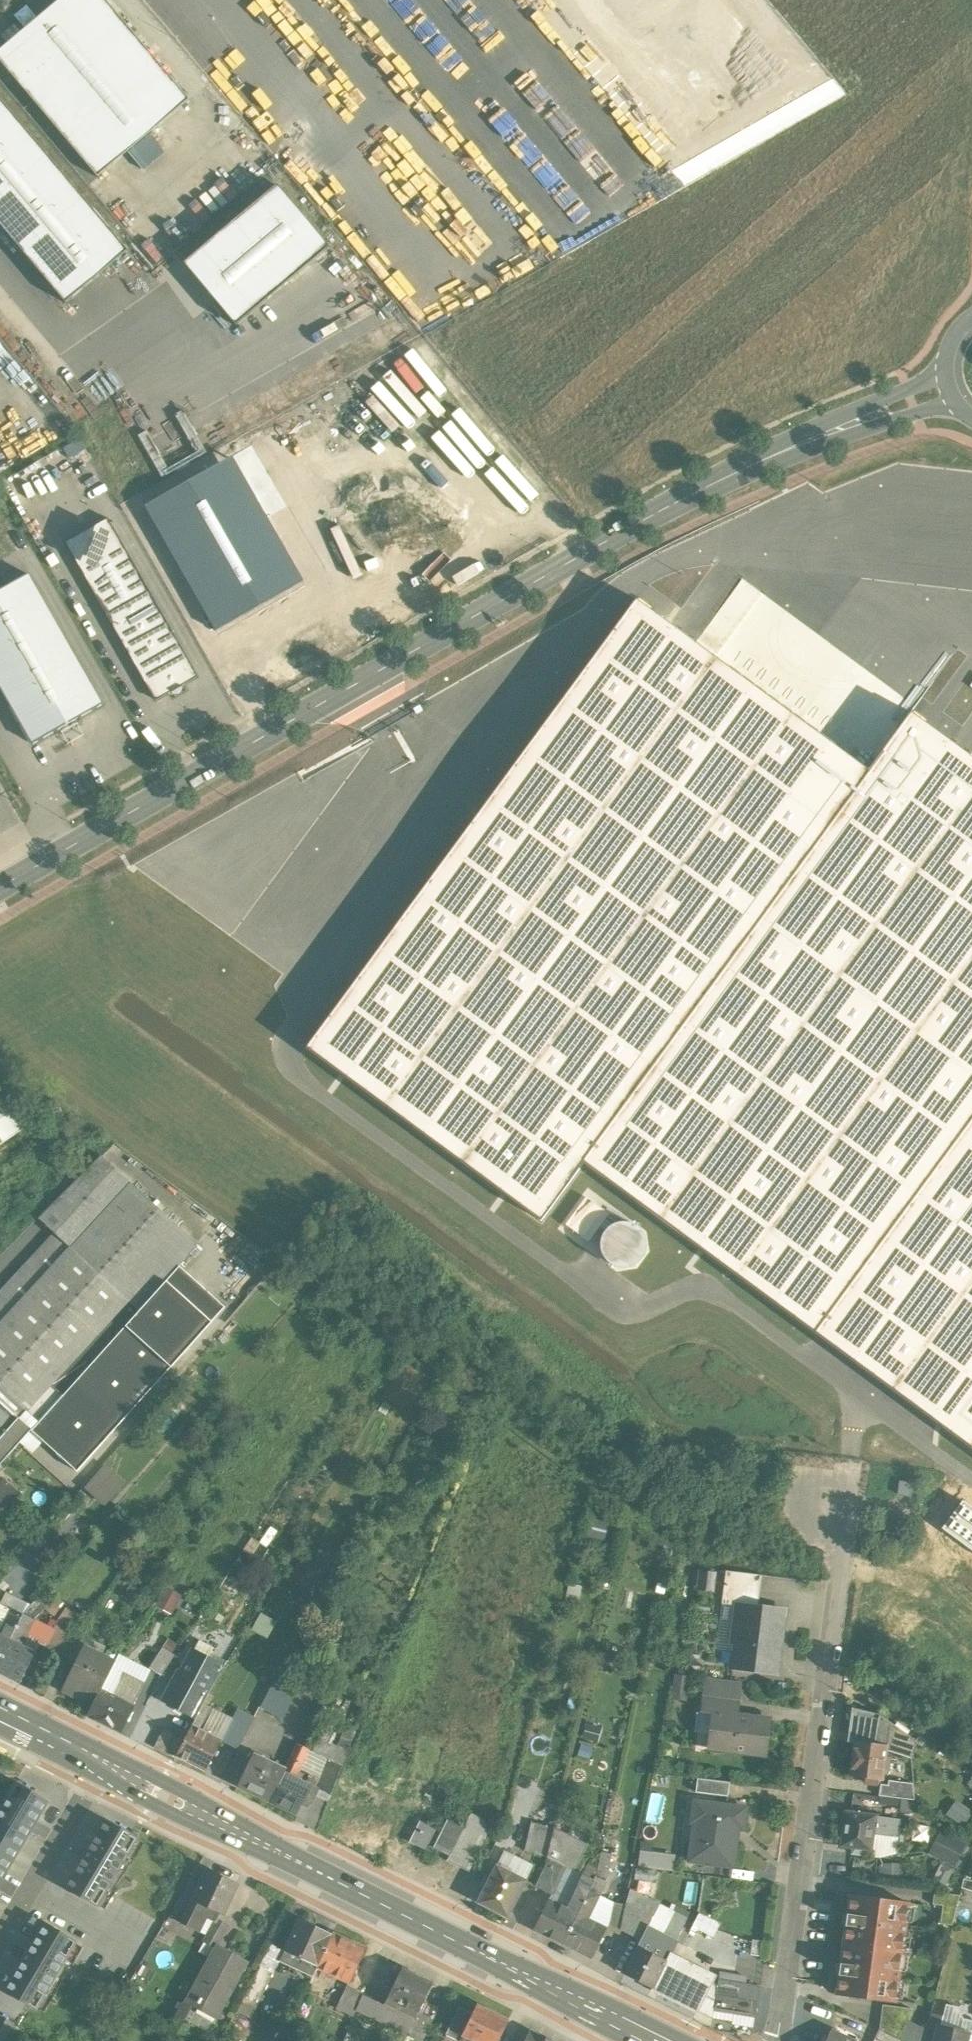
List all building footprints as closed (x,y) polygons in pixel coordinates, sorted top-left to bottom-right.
[(98,178),(191,100),(106,0),(62,0),(0,52),(0,62),(98,178)] [(127,252),(0,102),(0,225),(66,303),(127,252)] [(330,249),(276,186),(183,264),(236,327),(330,249)] [(41,289),(0,237),(0,292),(37,293),(41,289)] [(219,633),(303,584),(229,457),(145,506),(219,633)] [(198,677),(108,519),(65,543),(155,701),(168,694),(185,684),(198,677)] [(0,590),(0,687),(32,744),(102,705),(28,574),(0,590)] [(912,715),(870,772),(635,600),(304,1048),(541,1222),(584,1164),(971,1448),(971,760),(912,715)] [(185,684),(168,694),(169,695),(171,696),(173,696),(174,695),(176,695),(178,695),(180,694),(182,692),(182,690),(183,690),(185,689),(186,686),(185,684)] [(0,1096),(0,1143),(32,1121),(10,1089),(0,1096)] [(100,1155),(38,1218),(53,1232),(69,1247),(129,1301),(139,1310),(179,1265),(199,1244),(100,1155)] [(566,1225),(588,1242),(608,1215),(585,1198),(566,1225)] [(632,1266),(639,1261),(644,1253),(645,1244),(643,1236),(638,1229),(631,1224),(622,1223),(613,1225),(606,1230),(602,1238),(600,1246),(602,1255),(608,1262),(615,1266),(624,1268),(632,1266)] [(0,1289),(0,1322),(69,1247),(53,1232),(0,1289)] [(20,1419),(52,1384),(129,1301),(69,1247),(0,1322),(0,1401),(20,1419)] [(32,1430),(31,1431),(75,1471),(171,1365),(169,1364),(208,1320),(210,1321),(224,1306),(179,1265),(139,1310),(63,1395),(32,1430)] [(63,1395),(52,1384),(20,1419),(32,1430),(63,1395)] [(0,1401),(0,1441),(20,1419),(0,1401)] [(31,1431),(32,1430),(20,1419),(0,1441),(0,1464),(31,1431)] [(84,1486),(104,1504),(125,1480),(105,1462),(84,1486)] [(971,1551),(971,1508),(963,1501),(942,1528),(971,1551)] [(761,1575),(726,1571),(721,1604),(733,1605),(739,1606),(740,1605),(757,1607),(761,1575)] [(757,1607),(740,1605),(739,1606),(733,1605),(729,1643),(735,1643),(732,1668),(776,1674),(783,1610),(757,1607)] [(13,1608),(0,1631),(0,1638),(7,1642),(23,1613),(13,1608)] [(260,1614),(253,1629),(267,1636),(275,1621),(260,1614)] [(34,1619),(18,1647),(32,1654),(48,1626),(34,1619)] [(7,1642),(0,1656),(0,1673),(18,1683),(32,1654),(18,1647),(7,1642)] [(174,1655),(162,1647),(149,1668),(161,1676),(174,1655)] [(112,1663),(81,1648),(60,1691),(90,1706),(98,1691),(112,1663)] [(206,1660),(191,1652),(179,1675),(176,1673),(161,1702),(193,1719),(195,1715),(200,1705),(221,1669),(206,1660)] [(227,1662),(211,1653),(206,1660),(221,1669),(227,1662)] [(145,1682),(124,1672),(110,1697),(130,1708),(145,1682)] [(299,1686),(277,1674),(260,1706),(282,1718),(299,1686)] [(110,1697),(98,1691),(90,1706),(85,1717),(118,1732),(130,1708),(110,1697)] [(735,1700),(701,1695),(699,1711),(710,1712),(716,1713),(716,1711),(734,1714),(735,1700)] [(213,1708),(200,1705),(195,1715),(205,1719),(213,1708)] [(880,1715),(851,1708),(847,1742),(854,1743),(854,1742),(886,1747),(886,1751),(888,1751),(892,1724),(880,1715)] [(734,1714),(716,1711),(716,1713),(710,1712),(705,1746),(763,1753),(767,1718),(734,1714)] [(182,1740),(174,1758),(203,1771),(218,1741),(199,1731),(205,1719),(195,1715),(193,1719),(182,1740)] [(238,1722),(228,1742),(238,1748),(249,1727),(238,1722)] [(916,1742),(892,1724),(888,1751),(911,1758),(916,1742)] [(320,1738),(349,1747),(353,1735),(324,1726),(320,1738)] [(182,1740),(163,1728),(154,1747),(174,1758),(182,1740)] [(886,1747),(854,1742),(854,1743),(850,1776),(882,1780),(884,1769),(888,1770),(890,1758),(885,1758),(886,1751),(886,1747)] [(308,1748),(298,1743),(282,1770),(281,1774),(291,1779),(308,1748)] [(282,1770),(250,1755),(246,1763),(240,1760),(234,1772),(240,1776),(236,1786),(268,1801),(281,1774),(282,1770)] [(342,1764),(327,1758),(321,1774),(336,1780),(342,1764)] [(291,1779),(281,1774),(268,1801),(295,1815),(308,1787),(291,1779)] [(729,1782),(697,1778),(695,1792),(728,1796),(729,1782)] [(913,1783),(888,1780),(887,1785),(880,1784),(878,1796),(914,1800),(913,1783)] [(17,1782),(0,1810),(0,1839),(19,1850),(48,1801),(17,1782)] [(948,1814),(965,1825),(971,1814),(971,1809),(957,1799),(948,1814)] [(745,1808),(694,1801),(691,1822),(699,1823),(697,1843),(692,1842),(689,1861),(732,1867),(738,1828),(743,1829),(745,1808)] [(874,1816),(845,1812),(841,1845),(852,1847),(851,1853),(861,1854),(862,1848),(869,1849),(871,1833),(878,1834),(880,1819),(873,1818),(874,1816)] [(490,1825),(470,1815),(463,1830),(447,1822),(441,1833),(420,1823),(410,1842),(432,1853),(434,1849),(450,1856),(447,1861),(468,1871),(490,1825)] [(137,1835),(106,1817),(67,1886),(98,1904),(137,1835)] [(585,1841),(554,1827),(547,1854),(545,1863),(535,1886),(551,1893),(563,1864),(573,1868),(585,1841)] [(971,1847),(971,1842),(938,1830),(928,1855),(964,1868),(971,1847)] [(511,1836),(503,1833),(500,1840),(509,1842),(511,1836)] [(19,1850),(0,1839),(0,1881),(19,1850)] [(853,1874),(854,1855),(825,1854),(824,1873),(853,1874)] [(902,1863),(883,1861),(882,1875),(901,1877),(902,1863)] [(526,1881),(497,1867),(479,1902),(508,1917),(526,1881)] [(233,1884),(205,1870),(180,1923),(193,1930),(204,1907),(218,1914),(233,1884)] [(594,1879),(583,1873),(578,1884),(589,1889),(594,1879)] [(605,1881),(595,1876),(594,1879),(589,1889),(599,1895),(605,1881)] [(567,1908),(549,1899),(544,1909),(540,1907),(537,1914),(541,1916),(534,1929),(563,1944),(589,1889),(578,1884),(567,1908)] [(589,1889),(563,1944),(591,1958),(606,1927),(588,1918),(599,1895),(589,1889)] [(959,1895),(934,1892),(932,1905),(942,1906),(940,1924),(952,1926),(959,1895)] [(908,1903),(850,1895),(848,1914),(846,1914),(845,1926),(846,1926),(844,1945),(901,1953),(908,1903)] [(624,1907),(613,1901),(608,1923),(620,1929),(620,1928),(624,1907)] [(652,1916),(625,1902),(624,1907),(620,1928),(641,1941),(647,1929),(652,1916)] [(45,1921),(5,1989),(36,2008),(77,1940),(45,1921)] [(296,1921),(282,1953),(277,1962),(310,1977),(314,1968),(329,1936),(296,1921)] [(681,1929),(666,1921),(660,1935),(675,1942),(681,1929)] [(641,1941),(624,1975),(651,1989),(665,1962),(650,1954),(660,1935),(647,1929),(641,1941)] [(675,1942),(660,1935),(650,1954),(665,1962),(670,1951),(675,1942)] [(362,1951),(329,1936),(314,1968),(347,1983),(362,1951)] [(215,1944),(182,2002),(214,2020),(247,1962),(215,1944)] [(901,1953),(844,1945),(841,1963),(839,1963),(838,1975),(839,1975),(837,1995),(894,2003),(901,1953)] [(715,1974),(670,1951),(665,1962),(651,1989),(696,2011),(715,1974)] [(260,1966),(246,1996),(259,2002),(273,1972),(260,1966)] [(381,2006),(380,2009),(392,2016),(395,2010),(412,2019),(415,2014),(415,2015),(430,1985),(399,1970),(381,2006)] [(759,1987),(718,1981),(714,2007),(754,2014),(759,1987)] [(363,1994),(346,1987),(337,2009),(353,2016),(356,2009),(363,1994)] [(412,2019),(395,2010),(392,2016),(380,2009),(381,2006),(363,1994),(356,2009),(407,2034),(412,2019)] [(911,2009),(883,2005),(879,2029),(900,2039),(909,2022),(911,2009)] [(474,2007),(469,2017),(461,2033),(448,2027),(444,2036),(455,2040),(496,2040),(505,2023),(474,2007)] [(469,2017),(459,2009),(448,2027),(461,2033),(469,2017)] [(407,2034),(420,2040),(422,2040),(432,2020),(415,2015),(415,2014),(412,2019),(407,2034)] [(909,2022),(900,2039),(907,2040),(924,2040),(926,2030),(909,2022)] [(927,2027),(926,2030),(924,2040),(936,2040),(939,2030),(927,2027)] [(939,2028),(939,2030),(936,2040),(965,2040),(967,2035),(939,2028)] [(879,2029),(875,2038),(881,2040),(899,2040),(900,2039),(879,2029)] [(825,2040),(853,2040),(831,2030),(825,2040)] [(522,2040),(548,2040),(527,2031),(522,2040)]
